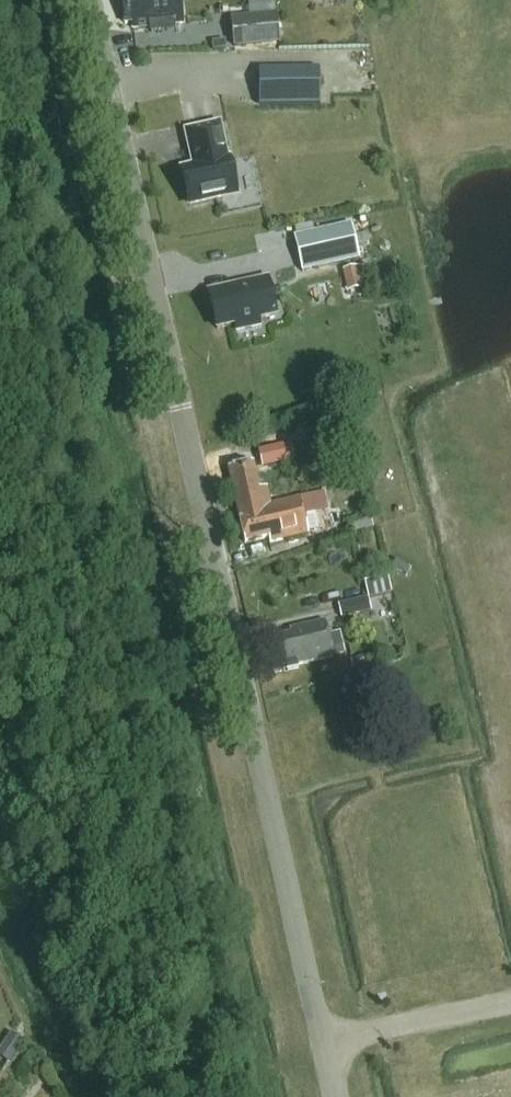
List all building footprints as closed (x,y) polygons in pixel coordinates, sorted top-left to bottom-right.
[(183,24),(180,0),(122,0),(125,24),(132,23),(133,29),(183,24)] [(232,19),(231,19),(231,21),(234,49),(280,45),(277,15),(232,19)] [(225,41),(212,42),(213,50),(225,48),(225,41)] [(251,56),(252,91),(312,91),(312,55),(251,56)] [(195,168),(182,171),(190,205),(237,195),(229,160),(226,161),(219,126),(187,133),(195,168)] [(358,258),(350,224),(292,236),(300,270),(358,258)] [(366,265),(343,271),(346,284),(360,281),(369,279),(366,265)] [(276,316),(267,278),(208,291),(216,329),(235,325),(237,333),(260,328),(258,320),(276,316)] [(315,513),(325,511),(321,493),(269,505),(264,488),(259,489),(253,464),(228,469),(245,543),(269,538),(270,543),(309,534),(308,533),(319,530),(315,513)] [(368,514),(347,521),(352,534),(372,527),(368,514)] [(365,584),(368,599),(390,593),(387,579),(365,584)] [(313,583),(306,585),(309,596),(315,595),(313,583)] [(338,606),(341,619),(371,612),(368,599),(338,606)] [(340,632),(328,635),(325,622),(290,630),(291,635),(267,640),(274,674),(299,669),(298,665),(345,655),(340,632)] [(365,665),(362,657),(351,661),(354,669),(365,665)] [(11,1033),(4,1044),(17,1053),(24,1043),(11,1033)]
